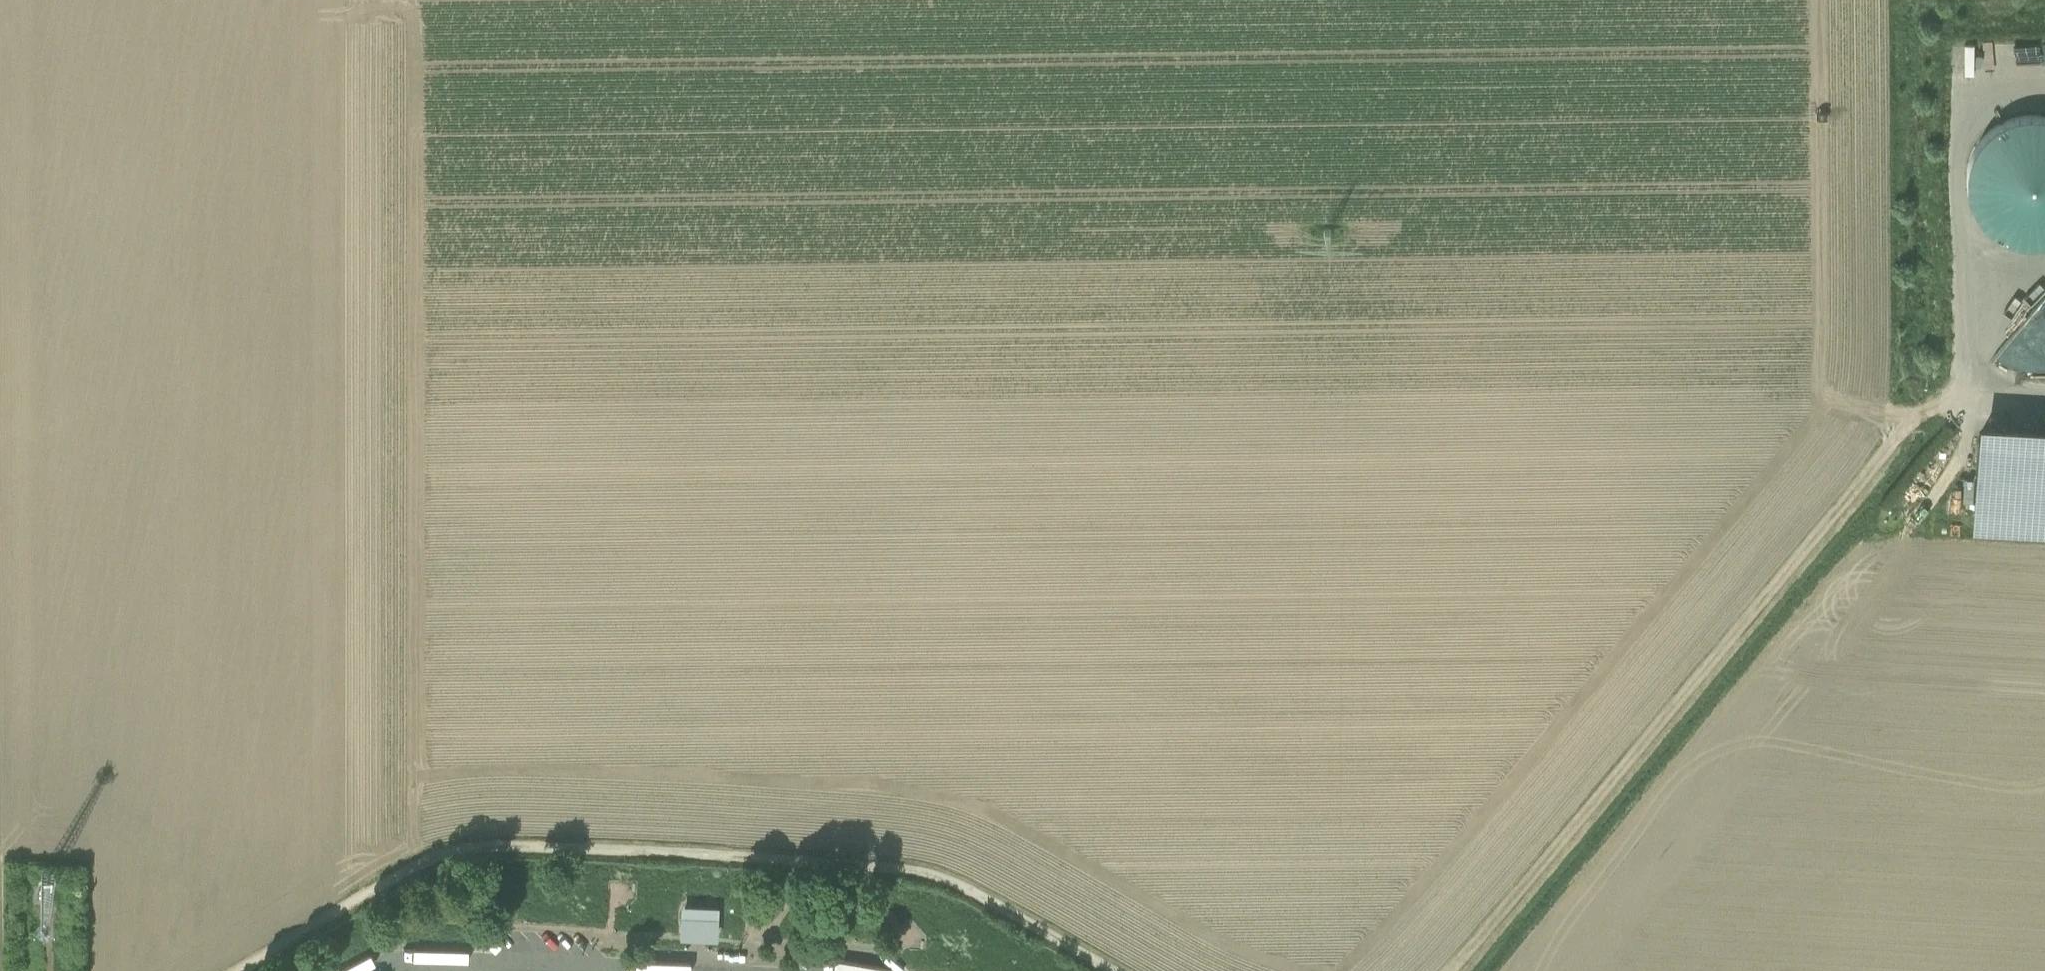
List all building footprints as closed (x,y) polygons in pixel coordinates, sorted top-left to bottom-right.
[(1986,355),(1991,359),(2044,364),(2044,284),(1986,355)] [(1977,437),(2044,441),(2044,425),(1978,422),(1977,437)] [(1977,437),(1973,518),(2044,521),(2044,441),(1977,437)] [(1973,518),(1972,534),(2044,538),(2044,521),(1973,518)] [(718,905),(681,904),(680,937),(717,938),(718,905)]
